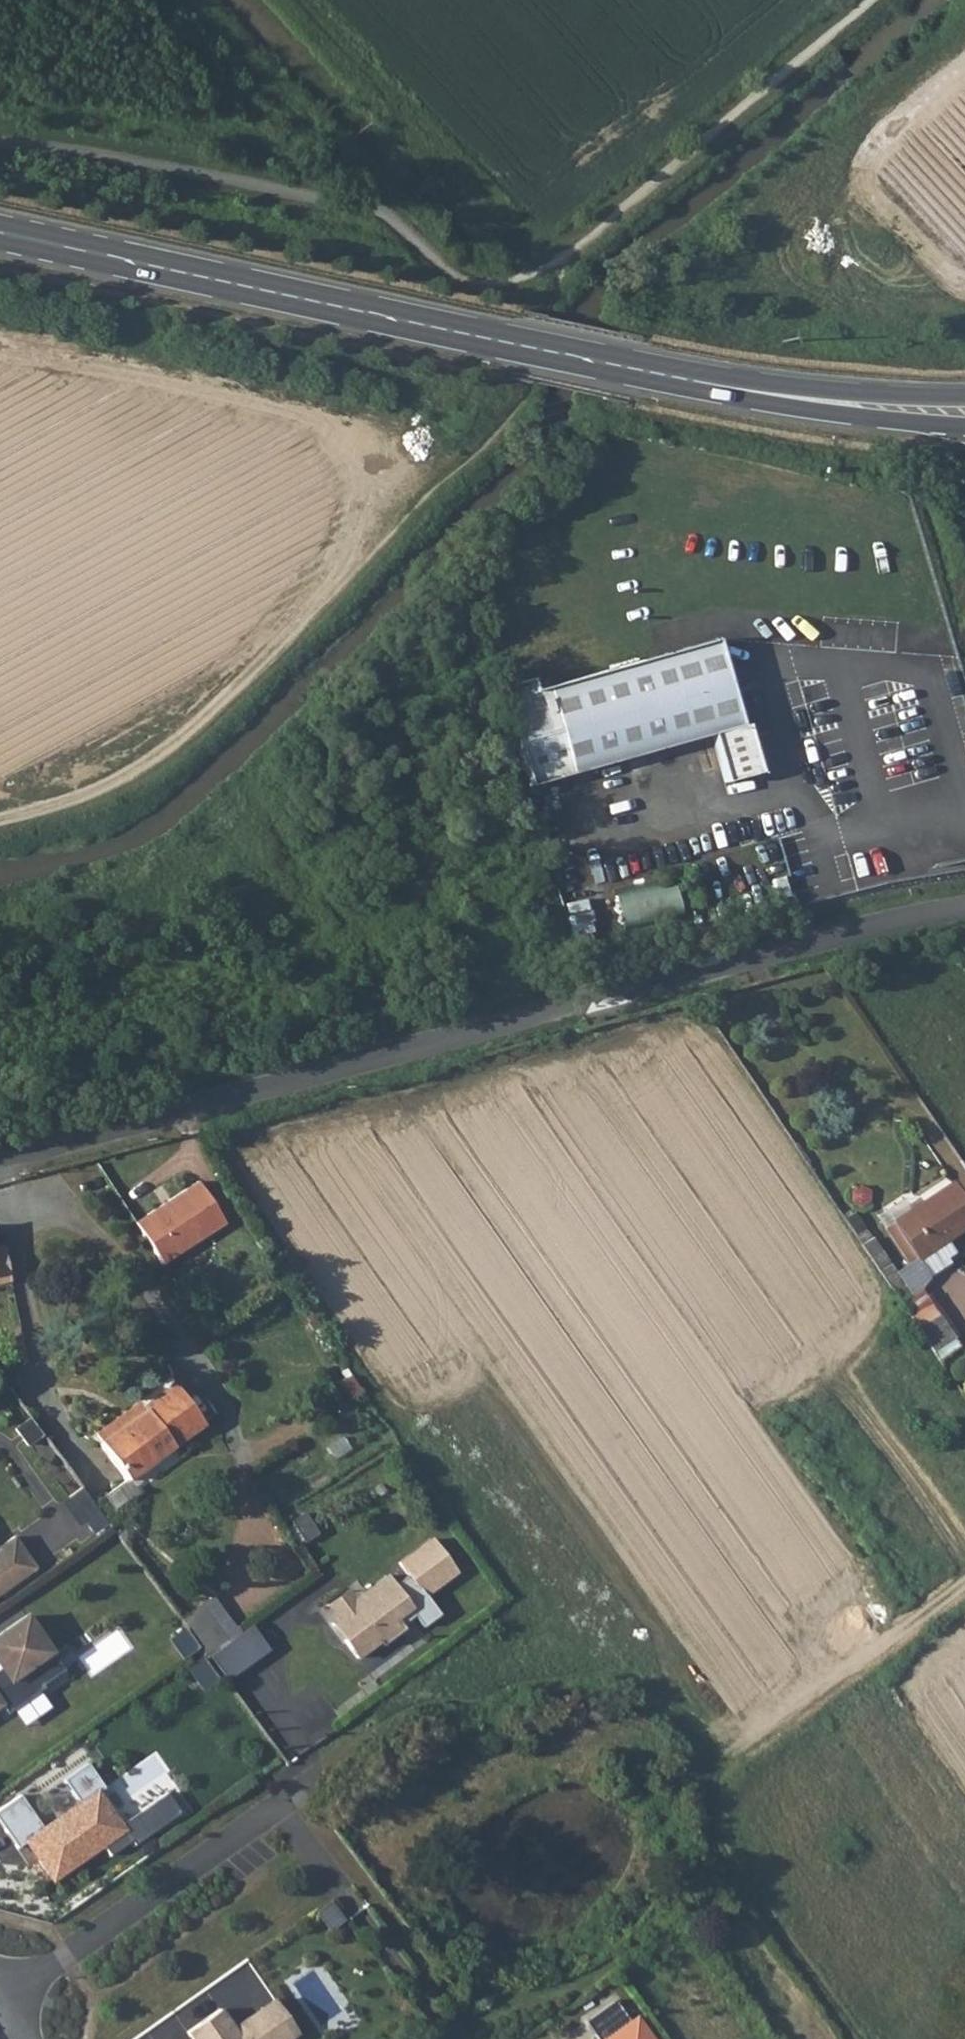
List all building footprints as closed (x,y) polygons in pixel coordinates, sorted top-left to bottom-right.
[(758,712),(754,714),(727,628),(541,685),(537,672),(508,681),(538,779),(725,722),(740,770),(773,759),(758,712)] [(676,877),(619,899),(631,930),(688,908),(676,877)] [(202,1177),(138,1218),(164,1258),(227,1218),(202,1177)] [(964,1200),(964,1180),(956,1186),(964,1200)] [(947,1244),(964,1232),(964,1200),(956,1186),(895,1227),(919,1263),(947,1244)] [(958,1261),(947,1244),(919,1263),(930,1280),(958,1261)] [(925,1293),(904,1306),(936,1355),(957,1342),(925,1293)] [(146,1411),(149,1415),(105,1448),(132,1483),(205,1427),(176,1388),(146,1411)] [(105,1448),(149,1415),(146,1411),(142,1405),(98,1438),(105,1448)] [(66,1502),(81,1526),(102,1512),(87,1488),(66,1502)] [(36,1575),(13,1543),(0,1552),(0,1599),(36,1575)] [(388,1581),(354,1605),(358,1610),(339,1624),(352,1641),(346,1645),(358,1662),(380,1647),(383,1651),(406,1634),(398,1623),(410,1614),(423,1632),(441,1620),(427,1600),(457,1578),(433,1544),(422,1552),(421,1559),(418,1561),(411,1560),(400,1568),(409,1580),(395,1590),(388,1581)] [(329,1609),(339,1624),(358,1610),(354,1605),(347,1596),(329,1609)] [(203,1612),(183,1626),(206,1658),(227,1643),(203,1612)] [(0,1639),(0,1713),(5,1720),(43,1695),(40,1692),(61,1677),(24,1622),(0,1639)] [(333,1628),(346,1645),(352,1641),(339,1624),(333,1628)] [(243,1667),(246,1671),(268,1655),(251,1631),(245,1635),(260,1655),(243,1667)] [(245,1635),(228,1647),(243,1667),(260,1655),(245,1635)] [(228,1647),(208,1661),(226,1685),(246,1671),(243,1667),(228,1647)] [(22,1800),(0,1816),(0,1823),(20,1852),(29,1847),(35,1855),(38,1853),(46,1862),(42,1864),(56,1885),(78,1868),(76,1866),(103,1847),(104,1850),(126,1834),(100,1797),(106,1792),(89,1768),(65,1785),(82,1809),(46,1833),(22,1800)] [(334,1908),(322,1916),(333,1933),(345,1924),(334,1908)] [(253,2019),(267,2038),(296,2038),(301,2036),(278,2002),(253,2019)] [(638,2024),(633,2027),(615,2002),(584,2023),(596,2038),(648,2038),(638,2024)] [(253,2019),(236,2031),(223,2011),(190,2034),(194,2038),(267,2038),(253,2019)]
